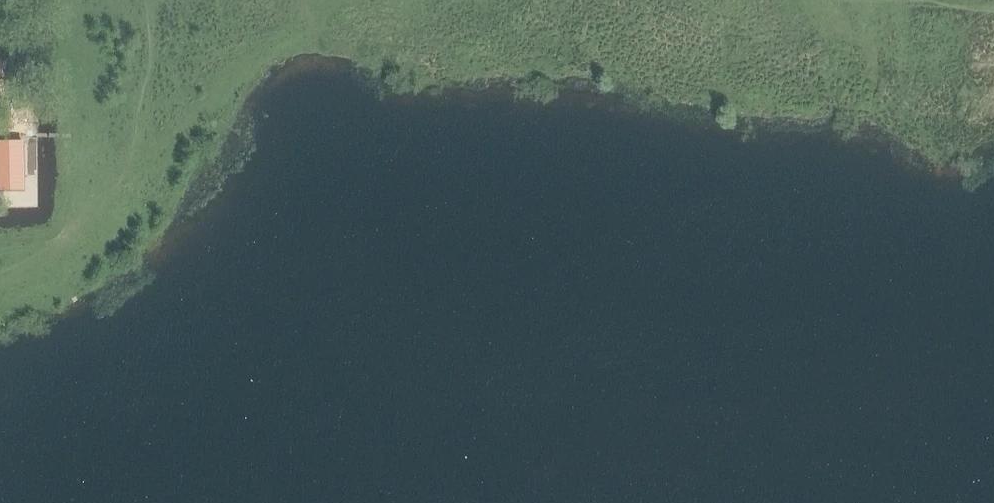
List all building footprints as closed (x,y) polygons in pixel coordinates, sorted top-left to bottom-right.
[(23,191),(22,143),(0,143),(0,191),(23,191)]
